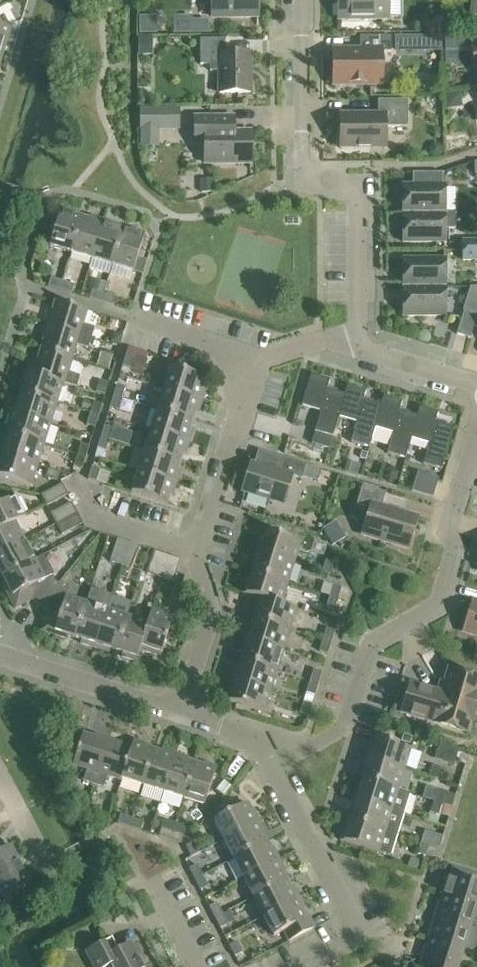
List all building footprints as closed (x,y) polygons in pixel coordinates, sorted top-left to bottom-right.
[(211,3),(211,20),(259,19),(259,0),(201,0),(201,3),(211,3)] [(338,22),(376,22),(389,22),(390,0),(338,0),(338,22)] [(154,22),(139,22),(139,36),(154,35),(154,22)] [(5,52),(11,30),(0,27),(0,50),(5,52)] [(334,54),(334,85),(384,85),(384,54),(392,54),(392,39),(360,39),(360,53),(334,54)] [(217,73),(218,95),(251,95),(251,55),(226,55),(226,41),(200,41),(201,67),(210,67),(210,73),(217,73)] [(457,41),(445,41),(445,53),(457,53),(457,41)] [(442,42),(395,42),(395,56),(442,57),(442,42)] [(461,96),(446,98),(448,113),(463,111),(461,96)] [(340,116),(341,138),(338,140),(339,146),(341,149),(341,152),(388,151),(387,132),(391,129),(408,129),(408,102),(378,102),(378,115),(340,116)] [(181,110),(141,110),(141,132),(142,132),(159,132),(161,132),(181,132),(181,110)] [(203,149),(203,166),(252,165),(251,134),(235,134),(235,119),(194,119),(194,149),(203,149)] [(433,146),(429,150),(429,156),(434,159),(439,159),(443,155),(443,150),(439,146),(433,146)] [(413,187),(403,187),(403,215),(447,216),(447,187),(443,187),(443,175),(413,175),(413,187)] [(215,181),(201,181),(201,194),(215,193),(215,181)] [(50,250),(71,256),(80,226),(82,219),(74,217),(75,214),(62,210),(50,250)] [(446,244),(447,231),(457,231),(457,216),(447,216),(403,215),(403,244),(446,244)] [(80,226),(71,256),(92,262),(103,226),(104,223),(90,219),(89,221),(82,219),(80,226)] [(103,226),(92,262),(112,268),(123,232),(116,229),(117,227),(104,223),(103,226)] [(114,262),(112,268),(113,268),(132,274),(134,274),(134,273),(142,276),(146,262),(138,260),(145,235),(131,231),(130,234),(123,232),(114,262)] [(463,241),(464,263),(476,263),(476,241),(463,241)] [(403,261),(403,290),(447,290),(447,261),(403,261)] [(53,272),(51,279),(61,281),(64,271),(58,269),(53,272)] [(51,280),(48,288),(60,292),(63,283),(51,280)] [(96,282),(93,292),(103,295),(106,285),(96,282)] [(63,283),(60,292),(72,295),(74,287),(63,283)] [(403,318),(447,318),(447,290),(403,290),(403,318)] [(92,292),(90,301),(101,304),(104,295),(103,295),(93,292),(92,292)] [(104,295),(101,304),(113,307),(116,299),(104,295)] [(50,312),(46,326),(92,340),(95,330),(84,327),(88,313),(56,303),(54,313),(50,312)] [(456,337),(470,341),(476,318),(463,314),(456,337)] [(44,342),(42,351),(74,361),(78,348),(89,351),(92,340),(46,326),(41,341),(44,342)] [(114,335),(111,344),(120,347),(123,338),(114,335)] [(126,358),(123,368),(131,370),(141,374),(141,372),(142,369),(144,364),(146,357),(147,354),(146,354),(129,349),(128,352),(127,356),(126,358)] [(35,360),(31,374),(31,375),(64,385),(64,386),(77,390),(81,378),(70,375),(74,361),(42,351),(39,361),(35,360)] [(101,354),(97,368),(109,371),(113,357),(101,354)] [(163,388),(162,390),(203,403),(203,402),(207,390),(204,389),(206,381),(169,369),(163,388)] [(24,388),(22,394),(58,406),(64,386),(64,385),(31,375),(31,374),(25,372),(20,387),(24,388)] [(312,445),(329,451),(330,451),(339,418),(345,397),(327,391),(330,382),(311,376),(302,408),(321,413),(312,445)] [(100,382),(96,393),(105,396),(109,385),(100,382)] [(117,386),(115,395),(123,398),(124,394),(126,389),(117,386)] [(339,418),(357,424),(351,444),(369,450),(372,441),(375,429),(381,407),(364,402),(366,393),(348,387),(345,397),(339,418)] [(156,409),(156,411),(193,422),(195,415),(199,416),(203,403),(162,390),(156,409)] [(17,398),(12,414),(52,426),(58,406),(22,394),(20,399),(17,398)] [(115,395),(110,410),(119,412),(121,404),(123,398),(115,395)] [(375,429),(372,441),(390,447),(388,455),(406,460),(412,440),(411,440),(417,418),(400,413),(403,404),(384,398),(381,407),(375,429)] [(85,402),(83,410),(91,412),(93,404),(85,402)] [(91,412),(90,416),(98,419),(102,407),(102,406),(94,404),(93,404),(91,412)] [(411,440),(412,440),(430,445),(424,466),(442,471),(454,429),(436,424),(439,414),(420,409),(417,418),(411,440)] [(150,429),(150,432),(190,444),(190,443),(194,431),(191,430),(193,422),(156,411),(150,429)] [(11,430),(9,436),(46,447),(52,426),(12,414),(7,429),(11,430)] [(86,427),(95,430),(98,419),(90,416),(86,427)] [(105,428),(101,439),(110,442),(113,430),(105,428)] [(113,430),(110,442),(128,447),(130,440),(122,437),(124,432),(114,429),(113,430)] [(150,432),(143,452),(180,464),(182,457),(186,458),(190,444),(150,432)] [(0,452),(0,455),(39,468),(46,447),(9,436),(8,441),(3,440),(0,452)] [(101,439),(98,451),(95,459),(104,462),(106,454),(110,442),(101,439)] [(77,456),(86,459),(89,447),(81,445),(80,449),(77,456)] [(143,452),(137,472),(177,484),(181,472),(178,471),(180,464),(143,452)] [(39,468),(0,455),(0,478),(33,488),(39,468)] [(74,468),(82,471),(86,459),(77,456),(74,468)] [(302,481),(307,467),(283,459),(279,473),(251,464),(242,493),(285,506),(294,478),(302,481)] [(348,463),(345,473),(357,477),(361,467),(348,463)] [(92,469),(88,481),(97,484),(101,472),(92,469)] [(386,471),(384,478),(389,483),(396,482),(398,475),(393,469),(386,471)] [(60,474),(48,470),(46,479),(57,482),(60,474)] [(137,472),(130,494),(167,505),(169,497),(173,499),(177,484),(137,472)] [(441,481),(419,474),(413,493),(435,500),(441,481)] [(46,507),(68,496),(65,491),(62,485),(41,496),(46,507)] [(361,537),(410,551),(419,518),(382,508),(386,494),(362,487),(357,507),(369,510),(361,537)] [(16,523),(16,524),(27,518),(17,498),(0,506),(0,531),(16,523)] [(51,515),(56,526),(78,514),(75,509),(72,504),(51,515)] [(78,514),(56,526),(62,537),(83,526),(80,520),(78,514)] [(26,542),(16,524),(16,523),(0,531),(0,557),(26,542)] [(336,523),(323,531),(333,547),(346,539),(336,523)] [(261,538),(257,552),(296,565),(302,544),(266,533),(264,539),(261,538)] [(111,561),(123,565),(130,542),(124,540),(118,538),(111,561)] [(0,557),(0,574),(3,579),(36,561),(26,542),(0,557)] [(130,542),(123,565),(134,568),(141,545),(136,543),(130,542)] [(147,575),(162,580),(171,555),(163,553),(155,550),(147,575)] [(255,568),(253,574),(289,585),(296,565),(257,552),(252,567),(255,568)] [(171,555),(162,580),(174,584),(177,573),(182,559),(176,557),(171,555)] [(6,585),(2,586),(15,611),(33,602),(40,607),(36,612),(36,613),(59,585),(49,578),(54,575),(46,561),(44,557),(36,561),(3,579),(6,585)] [(326,562),(322,574),(331,576),(335,565),(326,562)] [(243,594),(259,599),(283,606),(289,585),(253,574),(251,580),(248,579),(243,594)] [(69,637),(75,639),(87,604),(67,597),(68,593),(59,585),(36,613),(37,613),(41,608),(48,613),(42,633),(68,641),(69,637)] [(333,587),(330,598),(338,601),(339,600),(345,602),(346,603),(348,595),(347,593),(347,591),(346,591),(342,590),(333,587)] [(87,604),(75,639),(82,642),(81,645),(95,650),(112,597),(109,596),(108,595),(99,591),(97,592),(93,590),(89,604),(87,604)] [(112,597),(95,650),(110,654),(111,651),(116,653),(128,617),(109,611),(114,597),(112,597)] [(330,598),(326,610),(335,613),(338,601),(330,598)] [(257,614),(255,619),(292,631),(298,610),(283,606),(259,599),(254,613),(257,614)] [(464,634),(476,638),(476,603),(474,602),(464,634)] [(140,652),(154,657),(155,653),(162,655),(164,649),(174,619),(152,612),(148,624),(149,624),(140,652)] [(128,617),(116,653),(123,655),(122,659),(137,664),(140,652),(149,624),(148,624),(128,617)] [(250,625),(246,639),(285,652),(292,631),(255,619),(253,626),(250,625)] [(327,630),(323,641),(332,644),(335,633),(327,630)] [(244,655),(242,661),(279,672),(285,652),(246,639),(241,654),(244,655)] [(320,653),(328,656),(332,644),(323,641),(320,653)] [(238,664),(233,680),(272,693),(279,672),(242,661),(241,665),(238,664)] [(314,672),(310,682),(319,685),(322,674),(314,672)] [(405,718),(454,733),(465,736),(467,730),(470,717),(476,714),(476,701),(476,699),(476,695),(476,684),(454,677),(450,689),(445,687),(441,701),(413,692),(407,712),(405,718)] [(265,715),(272,693),(233,680),(228,696),(231,697),(229,703),(265,715)] [(310,682),(304,704),(312,706),(319,685),(310,682)] [(304,704),(300,715),(308,718),(312,706),(304,704)] [(83,783),(94,786),(109,741),(94,736),(93,740),(83,736),(73,768),(87,773),(83,783)] [(403,736),(401,743),(410,746),(412,739),(403,736)] [(371,744),(366,759),(406,772),(412,751),(376,740),(375,745),(371,744)] [(97,776),(94,786),(104,790),(107,779),(120,784),(121,781),(130,752),(131,752),(122,749),(123,745),(109,741),(97,776)] [(130,752),(121,781),(123,782),(143,788),(155,752),(147,749),(148,746),(134,742),(131,752),(130,752)] [(155,752),(143,788),(163,795),(176,755),(162,751),(161,754),(155,752)] [(176,755),(163,795),(183,801),(195,765),(188,762),(189,760),(176,755)] [(366,772),(364,781),(399,792),(406,772),(366,759),(362,771),(366,772)] [(195,765),(183,801),(204,808),(217,769),(203,764),(203,767),(195,765)] [(441,770),(433,767),(429,779),(437,781),(441,770)] [(358,786),(353,800),(404,816),(410,796),(399,793),(399,792),(364,781),(362,787),(358,786)] [(224,782),(217,791),(224,797),(231,788),(224,782)] [(438,792),(434,804),(443,806),(453,809),(456,798),(438,792)] [(225,800),(218,808),(219,808),(222,811),(229,803),(226,800),(225,800)] [(353,815),(351,822),(398,837),(404,816),(353,800),(349,814),(353,815)] [(431,815),(439,817),(443,806),(434,804),(431,815)] [(213,823),(223,842),(260,823),(252,808),(250,809),(248,805),(213,823)] [(120,817),(118,825),(141,832),(144,824),(120,817)] [(340,843),(380,855),(391,858),(398,837),(351,822),(349,827),(346,826),(340,843)] [(260,823),(223,842),(233,861),(234,861),(267,844),(263,836),(266,835),(260,823)] [(162,830),(159,838),(170,841),(173,833),(162,830)] [(173,833),(170,841),(182,845),(184,838),(185,837),(183,836),(175,834),(173,833)] [(425,833),(421,845),(430,848),(440,850),(443,839),(434,836),(425,833)] [(186,848),(192,859),(200,855),(194,844),(186,848)] [(233,861),(243,881),(280,862),(274,849),(271,851),(267,844),(234,861),(233,861)] [(418,856),(426,859),(430,848),(421,845),(418,856)] [(4,903),(22,893),(23,895),(26,894),(25,892),(32,888),(11,848),(0,853),(0,894),(4,903)] [(411,860),(407,872),(420,875),(423,863),(411,860)] [(280,862),(243,881),(253,899),(287,882),(284,875),(287,874),(280,862)] [(190,871),(195,881),(203,877),(197,866),(190,871)] [(442,898),(476,909),(476,877),(469,874),(452,869),(450,877),(448,876),(442,898)] [(195,881),(201,892),(209,888),(203,877),(195,881)] [(253,899),(263,918),(300,899),(294,887),(291,889),(287,882),(253,899)] [(435,918),(471,929),(476,911),(476,909),(442,898),(435,918)] [(283,934),(289,944),(313,932),(304,914),(307,913),(300,899),(263,918),(274,939),(283,934)] [(209,909),(215,919),(223,915),(218,905),(209,909)] [(215,919),(220,930),(228,926),(223,915),(215,919)] [(429,939),(441,943),(465,950),(472,952),(476,949),(476,931),(471,929),(435,918),(435,919),(429,939)] [(422,960),(444,966),(460,966),(465,950),(441,943),(429,939),(422,960)] [(132,945),(118,952),(112,940),(85,954),(92,966),(143,966),(132,945)] [(229,947),(235,959),(243,955),(237,943),(229,947)]
